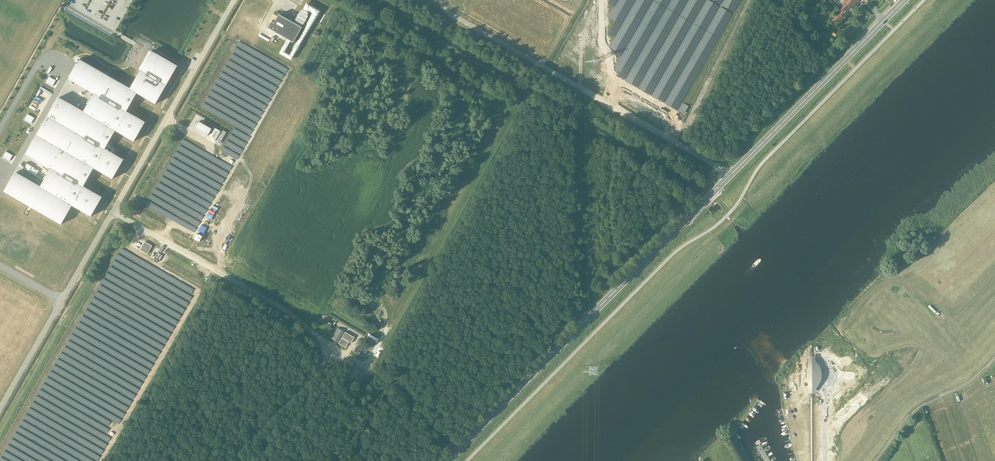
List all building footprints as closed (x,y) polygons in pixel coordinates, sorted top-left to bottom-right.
[(845,15),(852,8),(844,0),(841,3),(843,6),(840,9),(843,12),(842,12),(845,15)] [(290,42),(287,40),(279,54),(291,61),(320,12),(320,10),(307,3),(306,4),(303,10),(299,13),(295,20),(294,24),(301,28),(303,25),(308,17),(309,12),(310,12),(311,13),(312,14),(290,55),(285,52),(290,42)] [(69,13),(111,37),(113,34),(66,7),(64,10),(69,13)] [(840,20),(845,15),(842,12),(843,12),(840,9),(835,15),(840,20)] [(287,40),(290,42),(293,43),(301,28),(294,24),(278,15),(273,24),(271,22),(267,28),(287,40)] [(834,26),(840,20),(835,15),(829,21),(834,26)] [(244,50),(258,25),(241,17),(228,42),(244,50)] [(177,66),(151,51),(147,58),(146,58),(145,59),(143,63),(144,64),(129,89),(80,60),(68,80),(93,94),(83,112),(58,98),(25,154),(50,169),(40,187),(15,173),(4,192),(61,225),(71,206),(90,217),(101,197),(83,187),(93,168),(112,179),(123,160),(104,149),(115,131),(133,142),(144,122),(126,112),(136,94),(155,104),(177,66)] [(56,81),(49,77),(46,82),(53,86),(56,81)] [(34,118),(27,114),(24,119),(31,123),(34,118)] [(194,128),(207,136),(211,129),(198,122),(194,128)] [(221,132),(214,128),(209,137),(216,141),(221,132)] [(226,133),(223,131),(216,142),(220,144),(226,133)] [(148,198),(170,210),(196,161),(190,159),(187,164),(185,163),(194,147),(198,149),(195,153),(200,155),(204,147),(196,143),(197,141),(184,134),(170,160),(165,157),(155,176),(158,178),(148,198)] [(12,156),(6,152),(2,157),(9,161),(12,156)] [(39,171),(26,163),(23,169),(36,176),(39,171)] [(199,179),(201,180),(207,170),(205,168),(199,179)] [(192,190),(188,196),(193,199),(197,193),(192,190)] [(16,220),(17,217),(7,212),(4,218),(19,226),(21,222),(16,220)] [(147,254),(152,246),(144,242),(140,250),(147,254)] [(75,356),(106,372),(137,314),(138,315),(152,288),(181,303),(183,300),(195,306),(199,299),(187,293),(190,288),(159,271),(157,274),(129,259),(121,273),(111,292),(129,301),(107,343),(87,332),(75,356)] [(331,339),(333,340),(337,343),(344,332),(337,328),(331,339)] [(345,332),(338,344),(345,348),(349,342),(351,343),(354,338),(345,332)] [(812,390),(814,391),(817,386),(819,384),(820,381),(821,379),(821,376),(821,373),(820,370),(820,368),(819,366),(818,364),(817,363),(815,360),(814,359),(812,359),(812,387),(812,390)] [(363,371),(355,367),(347,381),(356,385),(363,371)]
